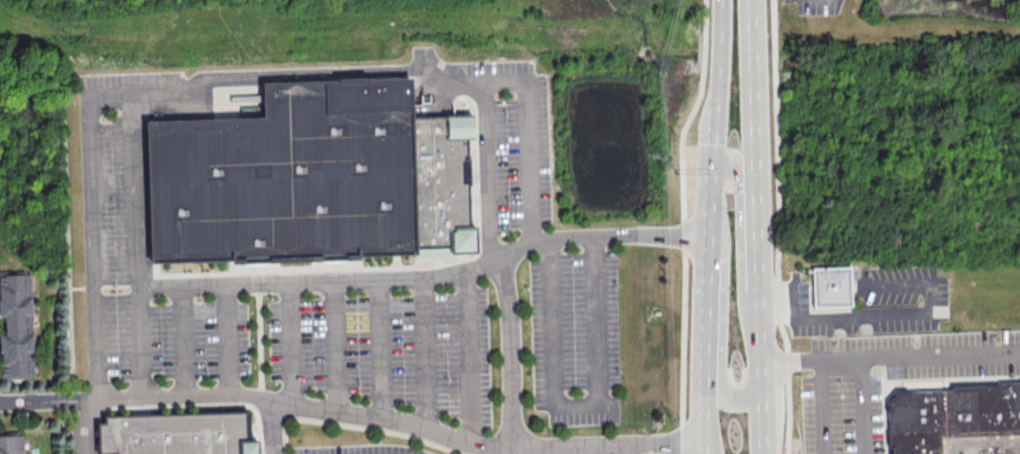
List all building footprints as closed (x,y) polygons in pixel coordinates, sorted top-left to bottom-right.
[(149,122),(154,265),(477,254),(472,114),(413,116),(412,78),(267,83),(268,118),(149,122)] [(812,269),(814,308),(852,306),(850,267),(812,269)] [(0,274),(0,316),(4,316),(5,334),(0,334),(0,351),(1,377),(33,377),(31,273),(0,274)] [(1004,379),(1019,379),(1019,434),(942,435),(943,453),(891,453),(891,446),(887,444),(888,401),(897,392),(949,391),(955,385),(999,385),(1004,379)] [(108,418),(103,418),(104,449),(121,448),(121,453),(264,453),(263,431),(251,431),(251,406),(108,410),(108,418)] [(0,433),(0,453),(23,453),(23,433),(0,433)]
